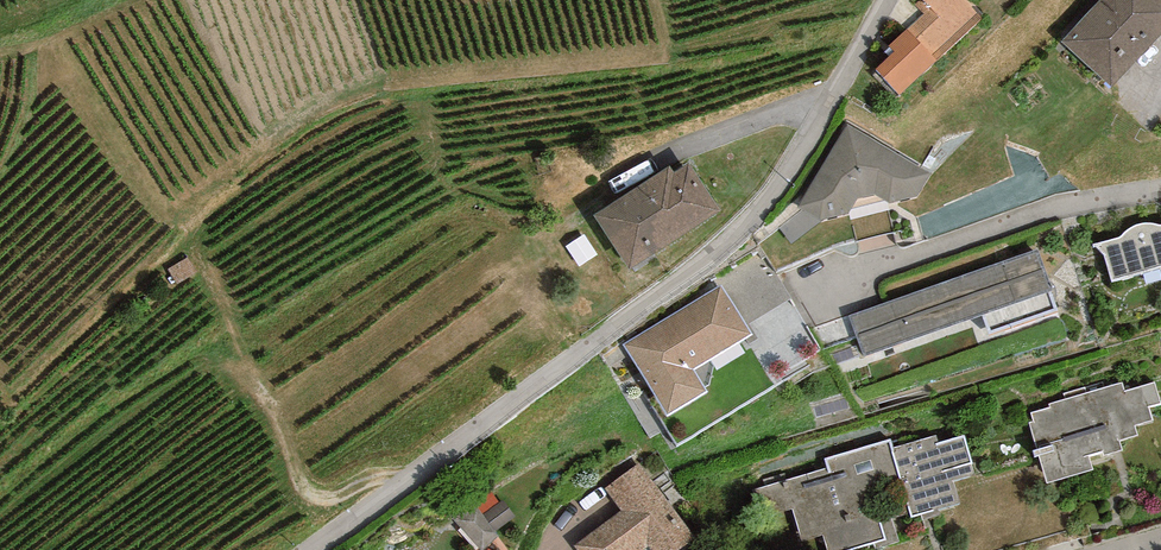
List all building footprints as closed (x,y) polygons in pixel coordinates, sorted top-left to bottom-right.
[(889,46),(895,51),(876,69),(900,95),(982,18),(965,0),(919,0),(914,4),(923,14),(889,46)] [(1062,41),(1112,87),(1160,33),(1160,0),(1100,0),(1062,41)] [(917,197),(931,174),(848,124),(798,208),(823,221),(849,214),(852,209),(883,200),(889,203),(917,197)] [(669,166),(594,215),(629,270),(722,211),(690,162),(674,173),(669,166)] [(1094,245),(1105,255),(1112,281),(1160,267),(1160,225),(1152,223),(1144,223),(1134,226),(1126,231),(1120,238),(1094,245)] [(1037,251),(849,315),(863,357),(981,317),(988,336),(1058,312),(1037,251)] [(187,260),(165,270),(172,285),(194,275),(187,260)] [(722,285),(624,345),(667,414),(704,392),(692,371),(752,334),(722,285)] [(1093,470),(1089,456),(1102,452),(1103,456),(1122,450),(1119,441),(1137,435),(1134,426),(1153,420),(1149,407),(1160,404),(1154,384),(1125,391),(1122,383),(1049,404),(1050,407),(1032,413),(1035,421),(1029,422),(1037,449),(1033,451),(1035,457),(1038,456),(1046,484),(1093,470)] [(911,518),(921,515),(923,519),(938,515),(937,510),(959,503),(952,481),(974,475),(970,465),(973,464),(964,434),(940,441),(937,433),(894,446),(892,438),(822,458),(825,467),(753,488),(761,517),(793,508),(803,540),(824,534),(829,549),(869,549),(899,541),(893,519),(910,514),(911,518)] [(640,463),(605,488),(623,512),(576,546),(579,549),(644,549),(648,547),(651,549),(681,549),(696,539),(640,463)] [(475,503),(452,518),(480,549),(483,549),(498,536),(495,532),(514,519),(503,501),(484,515),(475,503)]
